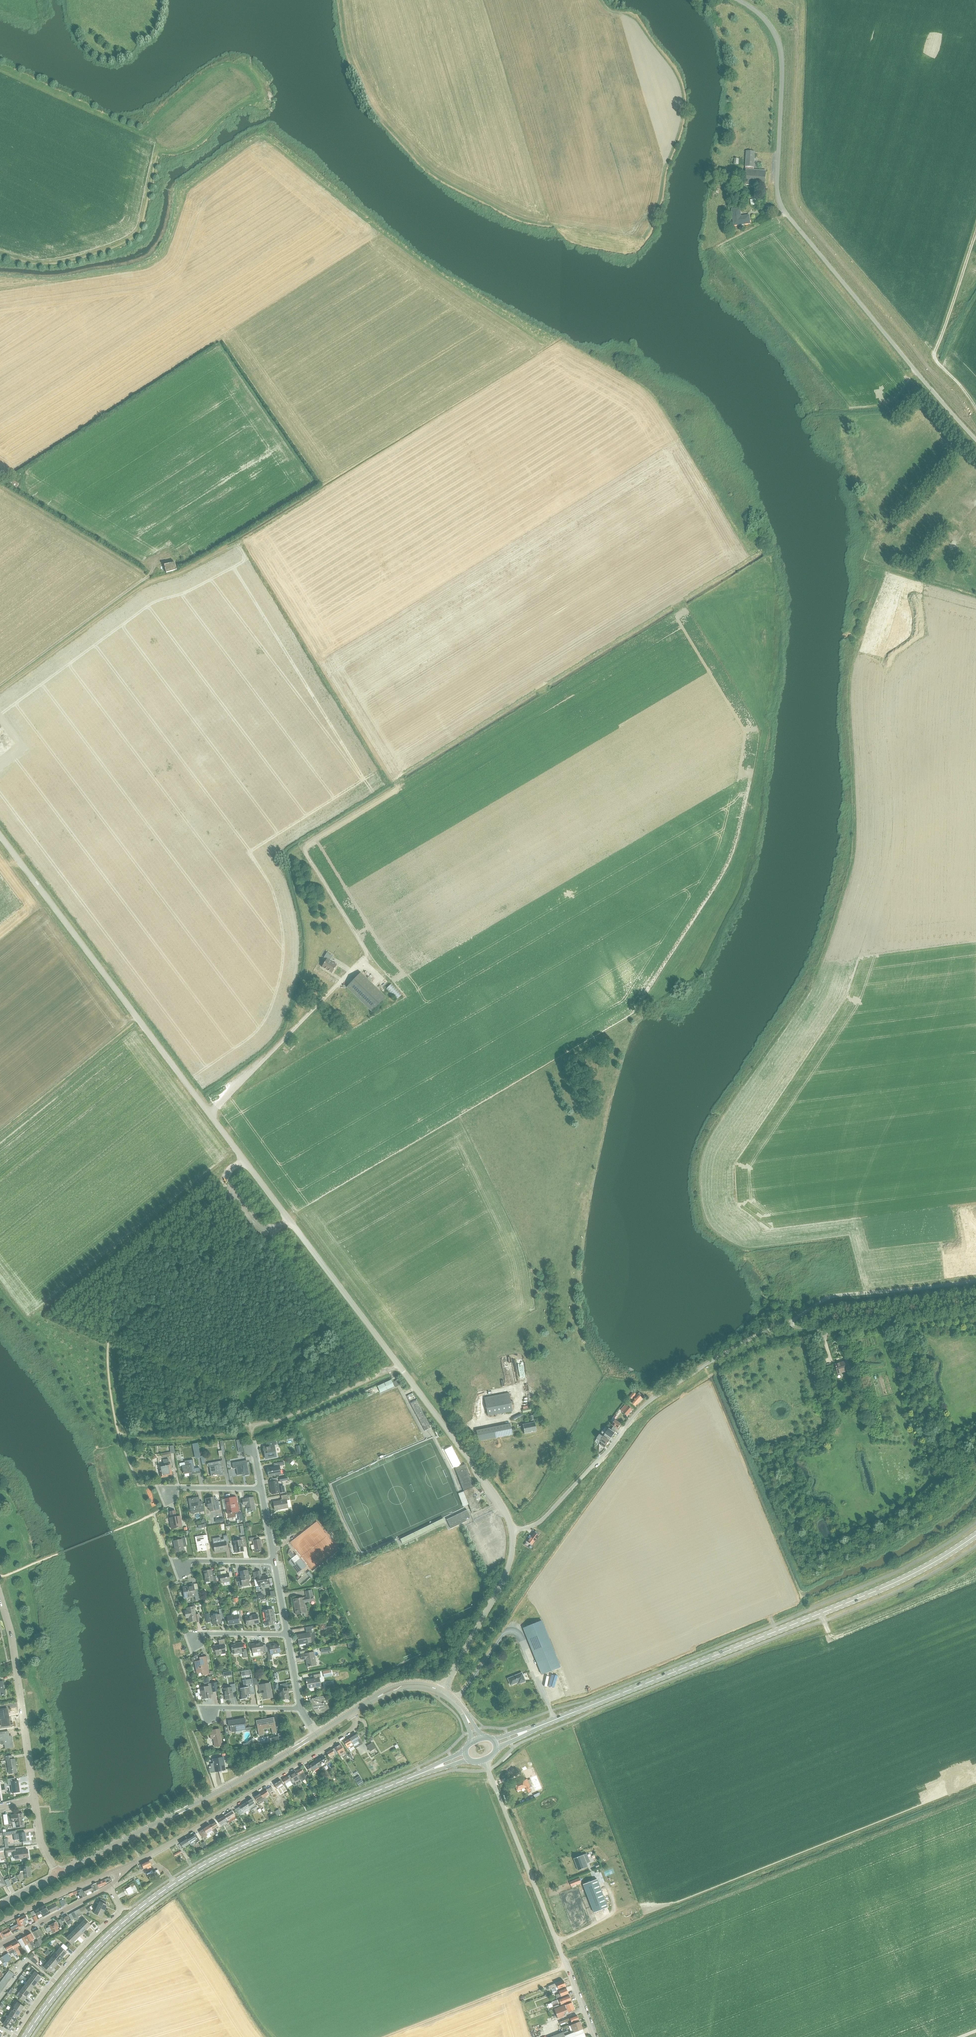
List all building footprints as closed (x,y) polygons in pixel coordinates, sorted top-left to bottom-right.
[(745,185),(765,186),(766,171),(753,170),(755,152),(746,151),(745,166),(746,166),(746,170),(745,185)] [(740,208),(731,210),(734,226),(750,224),(749,215),(741,216),(740,208)] [(161,571),(162,575),(177,571),(175,563),(160,567),(160,569),(158,569),(159,572),(161,571)] [(327,959),(322,967),(332,974),(337,965),(330,961),(332,956),(327,953),(324,958),(327,959)] [(386,997),(360,973),(346,987),(372,1012),(386,997)] [(386,989),(396,1000),(402,995),(391,984),(386,989)] [(835,1365),(838,1374),(850,1370),(848,1361),(835,1365)] [(391,1380),(378,1386),(380,1393),(394,1386),(391,1380)] [(632,1403),(636,1406),(644,1397),(639,1392),(636,1396),(637,1397),(632,1403)] [(484,1398),(488,1416),(512,1411),(509,1393),(484,1398)] [(431,1428),(416,1400),(410,1403),(425,1431),(431,1428)] [(621,1411),(627,1416),(632,1410),(626,1405),(621,1411)] [(612,1430),(616,1432),(621,1425),(616,1421),(616,1420),(613,1418),(611,1421),(614,1423),(612,1426),(614,1427),(612,1430)] [(523,1425),(525,1434),(536,1432),(535,1423),(523,1425)] [(476,1432),(478,1442),(513,1435),(511,1426),(476,1432)] [(607,1432),(604,1437),(610,1441),(615,1433),(606,1427),(604,1430),(607,1432)] [(604,1437),(600,1435),(595,1442),(605,1448),(610,1441),(604,1437)] [(276,1445),(276,1441),(267,1443),(268,1447),(263,1447),(266,1459),(276,1457),(274,1445),(276,1445)] [(455,1467),(463,1463),(450,1441),(443,1445),(455,1467)] [(162,1475),(162,1477),(172,1475),(171,1472),(170,1470),(172,1470),(171,1463),(169,1464),(168,1459),(163,1460),(164,1465),(159,1466),(160,1469),(161,1475),(162,1474),(162,1475)] [(189,1473),(189,1476),(201,1473),(199,1467),(195,1468),(193,1459),(184,1461),(185,1466),(182,1466),(184,1475),(189,1473)] [(232,1463),(233,1469),(236,1468),(237,1475),(245,1474),(245,1476),(249,1475),(246,1460),(232,1463)] [(208,1463),(208,1467),(209,1467),(211,1476),(220,1474),(220,1476),(224,1475),(221,1461),(208,1463)] [(283,1462),(281,1462),(274,1464),(274,1467),(267,1468),(269,1477),(281,1474),(280,1466),(284,1465),(283,1462)] [(270,1483),(272,1494),(280,1493),(278,1481),(270,1483)] [(287,1500),(288,1500),(287,1495),(281,1496),(282,1499),(283,1499),(283,1501),(273,1502),(275,1510),(288,1508),(287,1500)] [(188,1500),(191,1514),(204,1511),(203,1506),(200,1507),(199,1497),(195,1498),(195,1499),(188,1500)] [(247,1505),(248,1512),(255,1511),(253,1497),(245,1498),(245,1499),(242,1500),(243,1506),(247,1505)] [(214,1498),(205,1499),(207,1508),(210,1508),(210,1511),(220,1509),(218,1501),(214,1502),(214,1498)] [(225,1499),(227,1514),(239,1512),(238,1505),(235,1505),(233,1498),(229,1498),(229,1499),(225,1499)] [(446,1520),(451,1528),(466,1521),(465,1519),(470,1517),(467,1510),(446,1520)] [(170,1512),(171,1519),(172,1524),(171,1525),(171,1529),(182,1527),(180,1516),(176,1517),(175,1511),(170,1512)] [(534,1533),(527,1542),(531,1545),(540,1534),(536,1531),(534,1533)] [(205,1544),(208,1543),(206,1535),(195,1537),(197,1551),(202,1551),(206,1550),(205,1544)] [(213,1539),(213,1544),(215,1552),(222,1550),(222,1551),(227,1550),(226,1545),(229,1544),(227,1536),(223,1537),(224,1539),(221,1540),(221,1538),(213,1539)] [(243,1546),(247,1545),(245,1536),(240,1537),(241,1541),(234,1542),(236,1553),(244,1551),(243,1546)] [(253,1541),(255,1553),(262,1551),(260,1539),(257,1540),(257,1537),(249,1539),(250,1542),(253,1541)] [(183,1545),(186,1544),(185,1538),(182,1538),(182,1540),(174,1541),(176,1552),(184,1551),(183,1545)] [(289,1562),(297,1573),(306,1566),(297,1555),(292,1559),(289,1562)] [(213,1581),(213,1584),(217,1583),(216,1576),(213,1577),(212,1570),(204,1571),(206,1582),(213,1581)] [(247,1571),(241,1572),(242,1577),(237,1578),(238,1583),(239,1583),(240,1587),(243,1587),(243,1585),(250,1584),(247,1571)] [(260,1571),(253,1573),(254,1580),(258,1580),(259,1587),(261,1587),(261,1585),(269,1584),(267,1576),(261,1577),(260,1571)] [(219,1575),(221,1583),(229,1581),(228,1574),(221,1575),(220,1572),(218,1572),(218,1575),(219,1575)] [(185,1598),(195,1596),(196,1601),(200,1600),(198,1589),(196,1590),(196,1591),(194,1590),(193,1584),(189,1585),(190,1586),(183,1587),(185,1598)] [(307,1597),(304,1598),(293,1599),(296,1615),(306,1613),(304,1603),(313,1601),(312,1596),(311,1590),(305,1591),(307,1597)] [(197,1622),(200,1622),(199,1614),(196,1615),(194,1607),(187,1608),(187,1611),(185,1611),(187,1618),(188,1618),(189,1622),(197,1621),(197,1622)] [(273,1614),(274,1614),(273,1609),(264,1611),(266,1622),(265,1623),(265,1626),(274,1625),(273,1621),(274,1621),(273,1614)] [(238,1618),(242,1618),(240,1610),(236,1610),(237,1615),(227,1616),(229,1625),(239,1623),(238,1618)] [(245,1617),(246,1626),(259,1623),(257,1614),(245,1617)] [(212,1616),(213,1625),(221,1624),(220,1619),(219,1615),(212,1616)] [(523,1628),(542,1675),(560,1667),(542,1621),(523,1628)] [(314,1642),(313,1637),(311,1630),(306,1631),(307,1635),(302,1636),(302,1635),(297,1635),(299,1645),(314,1642)] [(219,1640),(219,1645),(215,1646),(217,1655),(225,1653),(224,1645),(225,1645),(224,1639),(219,1640)] [(231,1646),(231,1648),(231,1649),(232,1649),(233,1654),(242,1652),(243,1658),(247,1657),(246,1649),(243,1650),(242,1643),(237,1644),(237,1645),(231,1646)] [(264,1653),(267,1652),(266,1645),(262,1645),(262,1643),(251,1645),(253,1653),(263,1651),(264,1653)] [(267,1652),(269,1661),(272,1660),(271,1655),(280,1653),(278,1644),(272,1645),(269,1645),(270,1652),(267,1652)] [(306,1662),(307,1667),(316,1666),(314,1652),(304,1654),(305,1654),(301,1655),(301,1660),(306,1659),(306,1662)] [(203,1672),(203,1675),(209,1674),(206,1656),(199,1658),(199,1654),(191,1658),(192,1662),(195,1662),(197,1673),(203,1672)] [(324,1678),(332,1676),(331,1670),(323,1671),(324,1678)] [(519,1684),(525,1681),(522,1673),(508,1678),(511,1685),(518,1682),(519,1684)] [(319,1678),(321,1678),(320,1674),(313,1675),(314,1679),(306,1680),(308,1689),(321,1687),(319,1678)] [(253,1688),(253,1687),(252,1679),(245,1680),(245,1685),(246,1686),(246,1688),(240,1689),(242,1699),(247,1698),(247,1697),(250,1697),(249,1691),(254,1690),(253,1688)] [(205,1687),(200,1688),(202,1699),(211,1698),(210,1695),(210,1692),(213,1692),(215,1692),(217,1692),(218,1691),(216,1682),(208,1684),(208,1686),(205,1687)] [(325,1683),(325,1687),(326,1688),(326,1690),(333,1690),(332,1687),(334,1687),(333,1682),(325,1683)] [(230,1685),(230,1687),(230,1688),(224,1689),(226,1699),(233,1698),(232,1692),(236,1691),(235,1684),(230,1685)] [(272,1697),(270,1687),(269,1684),(258,1686),(259,1691),(264,1690),(264,1693),(262,1693),(263,1699),(272,1697)] [(280,1685),(280,1687),(280,1688),(283,1688),(283,1690),(279,1691),(280,1700),(289,1698),(286,1684),(280,1685)] [(327,1699),(325,1699),(323,1696),(316,1697),(310,1702),(312,1704),(311,1705),(314,1709),(313,1710),(318,1717),(330,1708),(327,1705),(329,1704),(329,1702),(329,1701),(328,1700),(327,1699)] [(5,1726),(10,1725),(9,1717),(8,1717),(7,1709),(0,1710),(0,1721),(4,1720),(5,1726)] [(246,1723),(245,1718),(228,1721),(229,1727),(230,1726),(231,1732),(246,1730),(245,1728),(245,1723),(246,1723)] [(272,1734),(276,1733),(273,1718),(256,1721),(259,1736),(264,1735),(263,1729),(271,1728),(272,1734)] [(213,1737),(215,1747),(222,1745),(219,1729),(212,1730),(212,1731),(210,1731),(211,1737),(213,1737)] [(12,1739),(9,1739),(9,1737),(8,1732),(2,1733),(2,1734),(0,1735),(0,1744),(1,1745),(5,1744),(6,1748),(13,1747),(12,1739)] [(349,1739),(352,1743),(354,1746),(355,1749),(362,1744),(359,1739),(356,1734),(349,1739)] [(246,1743),(243,1744),(243,1747),(253,1745),(252,1739),(246,1743)] [(349,1739),(343,1742),(347,1748),(350,1746),(351,1748),(354,1746),(352,1743),(349,1739)] [(376,1748),(372,1743),(367,1746),(370,1751),(376,1748)] [(340,1744),(335,1748),(338,1753),(339,1755),(345,1752),(340,1744)] [(338,1753),(335,1748),(326,1753),(329,1757),(335,1753),(336,1755),(338,1753)] [(7,1761),(9,1774),(17,1773),(15,1759),(12,1759),(12,1756),(6,1757),(6,1761),(7,1761)] [(325,1764),(324,1762),(327,1761),(324,1756),(321,1758),(318,1759),(317,1759),(317,1760),(316,1760),(315,1761),(315,1762),(314,1762),(318,1768),(325,1764)] [(213,1759),(215,1772),(226,1770),(223,1758),(213,1759)] [(318,1768),(314,1762),(309,1765),(309,1764),(306,1766),(309,1772),(312,1770),(313,1771),(318,1768)] [(307,1778),(304,1772),(301,1768),(296,1771),(302,1781),(307,1778)] [(290,1779),(290,1781),(292,1784),(300,1780),(295,1772),(290,1775),(292,1778),(290,1779)] [(534,1776),(530,1778),(535,1791),(541,1788),(536,1775),(534,1776)] [(11,1785),(12,1793),(19,1792),(18,1781),(15,1781),(15,1778),(7,1779),(8,1785),(11,1785)] [(530,1788),(527,1779),(514,1784),(517,1791),(526,1787),(527,1789),(530,1788)] [(274,1784),(278,1791),(281,1789),(280,1787),(284,1785),(281,1780),(274,1784)] [(263,1798),(265,1801),(266,1803),(268,1802),(266,1799),(270,1796),(268,1794),(269,1794),(266,1790),(260,1793),(263,1798)] [(263,1798),(260,1793),(254,1797),(259,1805),(265,1801),(263,1798)] [(251,1810),(251,1811),(257,1807),(252,1799),(246,1803),(249,1807),(250,1809),(251,1810)] [(239,1807),(236,1809),(240,1815),(241,1814),(242,1816),(245,1814),(243,1811),(249,1807),(246,1803),(246,1802),(239,1807)] [(235,1816),(232,1811),(225,1816),(227,1820),(228,1820),(235,1816)] [(15,1822),(16,1828),(24,1827),(22,1814),(14,1815),(11,1816),(8,1817),(9,1825),(12,1824),(12,1823),(15,1822)] [(217,1820),(220,1825),(227,1820),(225,1816),(217,1820)] [(215,1822),(210,1825),(212,1830),(213,1832),(215,1834),(218,1832),(216,1829),(219,1827),(215,1822)] [(212,1830),(210,1825),(199,1832),(203,1838),(213,1832),(212,1830)] [(3,1835),(13,1834),(14,1841),(20,1840),(20,1842),(26,1841),(25,1832),(16,1834),(16,1831),(3,1832),(3,1835)] [(194,1835),(187,1839),(190,1844),(191,1845),(194,1843),(195,1844),(200,1841),(196,1834),(194,1835)] [(190,1844),(187,1839),(178,1845),(180,1849),(183,1848),(184,1849),(191,1845),(190,1844)] [(22,1857),(28,1856),(28,1850),(16,1851),(15,1848),(5,1849),(6,1857),(9,1857),(8,1852),(14,1852),(15,1859),(22,1858),(22,1857)] [(587,1853),(573,1858),(578,1870),(588,1867),(586,1863),(590,1862),(587,1853)] [(139,1865),(141,1870),(155,1864),(152,1859),(141,1864),(139,1865)] [(24,1878),(31,1877),(30,1866),(22,1867),(23,1872),(22,1872),(19,1874),(19,1875),(17,1876),(20,1882),(24,1879),(24,1878)] [(605,1871),(607,1876),(615,1872),(614,1867),(605,1871)] [(110,1881),(108,1878),(97,1883),(98,1887),(106,1884),(106,1883),(110,1881)] [(583,1884),(593,1912),(607,1907),(597,1879),(583,1884)] [(85,1897),(87,1895),(86,1893),(93,1890),(94,1892),(99,1889),(98,1887),(97,1883),(93,1885),(93,1886),(84,1890),(85,1893),(84,1894),(85,1897)] [(126,1890),(129,1895),(134,1893),(133,1892),(131,1887),(130,1886),(126,1890)] [(101,1899),(97,1907),(104,1911),(107,1905),(105,1904),(106,1902),(101,1899)] [(48,1908),(51,1913),(59,1909),(56,1903),(48,1908)] [(45,1905),(39,1908),(39,1909),(35,1911),(39,1919),(43,1917),(50,1914),(45,1905)] [(84,1906),(79,1909),(82,1915),(88,1912),(84,1906)] [(104,1911),(97,1907),(94,1913),(101,1917),(104,1911)] [(29,1923),(27,1919),(28,1919),(25,1915),(20,1917),(17,1919),(16,1919),(18,1922),(17,1923),(18,1924),(19,1927),(24,1925),(26,1924),(29,1923)] [(620,1924),(618,1918),(602,1924),(605,1929),(620,1924)] [(85,1919),(80,1924),(86,1930),(91,1925),(85,1919)] [(57,1928),(58,1927),(56,1923),(49,1926),(51,1931),(52,1930),(53,1932),(58,1930),(57,1928)] [(20,1928),(19,1927),(18,1924),(10,1928),(12,1933),(19,1929),(20,1930),(21,1929),(20,1928)] [(80,1924),(75,1929),(81,1934),(86,1930),(80,1924)] [(1,1932),(4,1937),(12,1933),(9,1928),(2,1931),(1,1932)] [(33,1932),(38,1941),(41,1945),(48,1941),(46,1939),(42,1941),(40,1937),(42,1936),(39,1929),(33,1932)] [(75,1929),(71,1933),(77,1939),(81,1934),(75,1929)] [(26,1936),(34,1949),(41,1945),(38,1941),(35,1942),(36,1943),(34,1944),(32,1940),(35,1939),(31,1933),(26,1936)] [(77,1939),(71,1933),(66,1938),(72,1944),(77,1939)] [(18,1940),(22,1947),(24,1950),(27,1955),(31,1951),(34,1949),(26,1936),(18,1940)] [(19,1945),(17,1941),(11,1944),(18,1955),(20,1954),(17,1947),(19,1945)] [(18,1955),(11,1944),(5,1947),(9,1955),(13,1953),(14,1953),(13,1953),(16,1958),(18,1957),(18,1955)] [(60,1947),(56,1952),(62,1958),(67,1952),(60,1947)] [(52,1957),(58,1963),(62,1958),(56,1952),(54,1950),(50,1956),(52,1957)] [(28,1957),(29,1958),(28,1958),(31,1960),(36,1964),(38,1961),(33,1958),(35,1955),(31,1952),(28,1957)] [(2,1957),(6,1963),(11,1959),(8,1953),(2,1957)] [(52,1957),(48,1962),(54,1967),(58,1963),(52,1957)] [(54,1967),(48,1962),(46,1960),(40,1967),(46,1972),(47,1970),(50,1972),(54,1967)] [(31,1977),(38,1982),(42,1976),(35,1972),(36,1971),(33,1969),(31,1972),(33,1974),(31,1977)] [(27,1978),(25,1980),(27,1982),(34,1987),(35,1985),(38,1982),(31,1977),(29,1979),(27,1978)] [(563,1980),(548,1986),(549,1989),(557,1986),(558,1988),(565,1986),(563,1980)] [(27,1982),(23,1987),(30,1992),(34,1987),(27,1982)] [(30,1992),(23,1987),(19,1992),(20,1993),(17,1996),(17,1995),(16,1995),(23,2000),(26,1997),(30,1992)] [(555,1995),(556,1998),(568,1993),(566,1988),(558,1991),(559,1993),(555,1995)] [(553,2001),(551,2002),(552,2005),(558,2003),(558,2002),(559,2002),(560,2005),(571,2001),(569,1995),(556,2000),(553,2001)] [(14,2007),(21,2012),(24,2006),(17,2001),(14,2007)] [(574,2009),(572,2002),(554,2009),(557,2018),(565,2015),(567,2012),(574,2009)] [(8,2012),(17,2017),(21,2012),(14,2007),(12,2006),(8,2012)] [(6,2015),(8,2016),(6,2018),(14,2023),(17,2017),(8,2012),(6,2015)] [(577,2015),(559,2022),(560,2024),(565,2022),(570,2020),(571,2023),(579,2020),(577,2015)] [(14,2023),(6,2018),(3,2024),(10,2028),(14,2023)] [(582,2028),(579,2021),(571,2025),(574,2032),(582,2028)] [(585,2036),(582,2028),(574,2032),(568,2034),(564,2035),(563,2033),(563,2032),(550,2036),(583,2036),(585,2036)]
